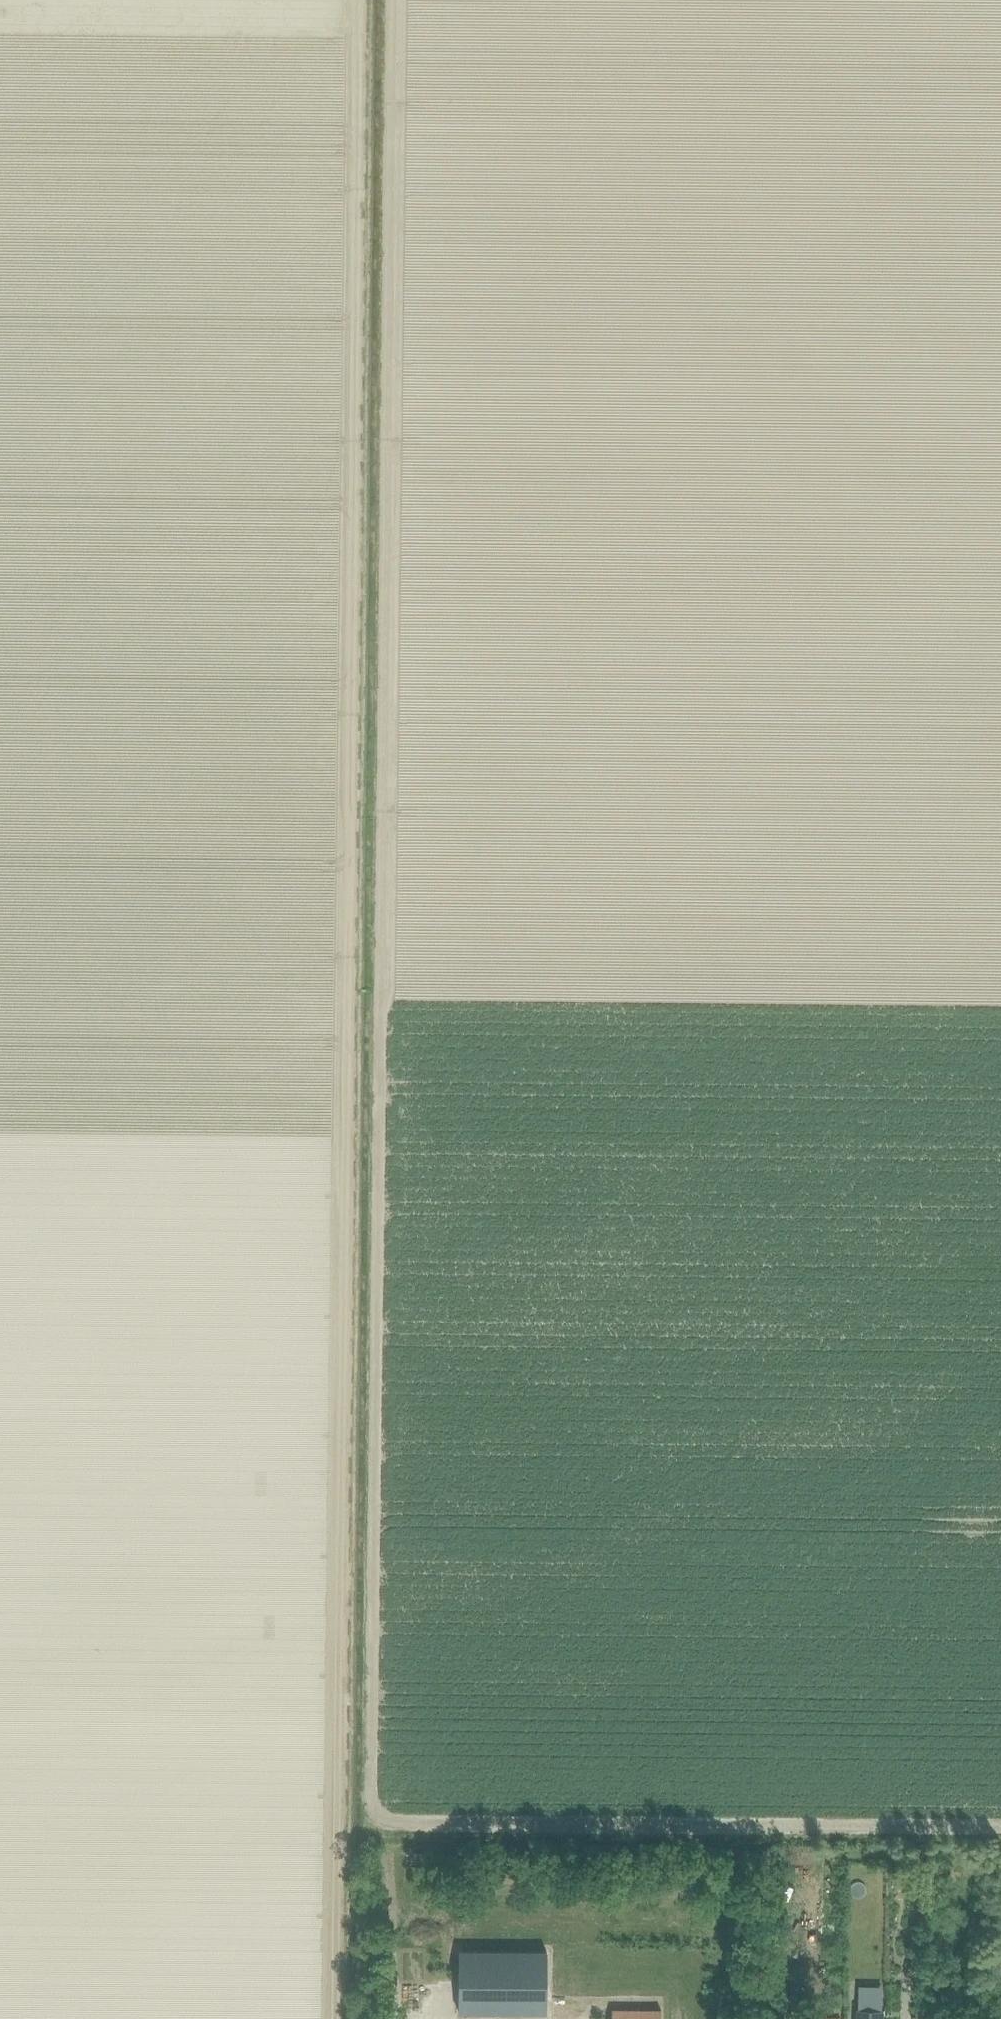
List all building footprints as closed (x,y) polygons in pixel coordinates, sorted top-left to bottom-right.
[(547,2014),(548,1951),(459,1949),(458,2013),(547,2014)] [(661,2009),(611,2009),(611,2018),(661,2018),(661,2009)] [(857,2018),(881,2018),(881,2011),(857,2011),(857,2018)]
